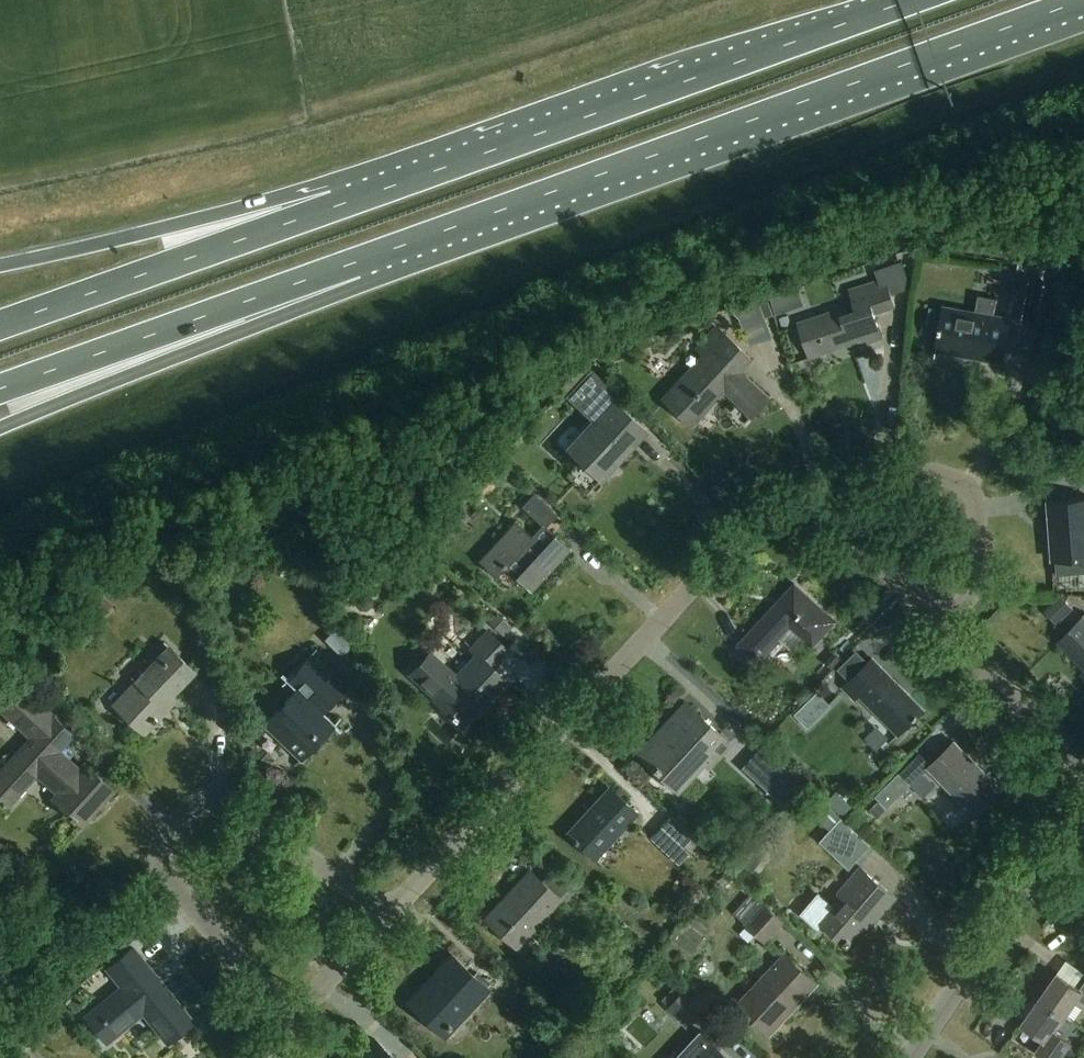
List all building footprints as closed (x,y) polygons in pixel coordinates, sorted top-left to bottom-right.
[(903,260),(893,263),(876,269),(880,280),(849,290),(854,304),(798,323),(810,358),(866,339),(868,343),(883,338),(875,313),(896,306),(892,294),(912,287),(903,260)] [(1044,279),(1018,273),(1015,285),(1012,301),(1038,307),(1041,290),(1044,279)] [(785,293),(772,298),(777,314),(791,310),(785,293)] [(1012,318),(994,315),(997,299),(979,295),(976,311),(945,306),(937,350),(1003,362),(1012,318)] [(759,299),(728,308),(731,311),(738,318),(740,323),(764,313),(760,301),(759,299)] [(752,360),(718,328),(698,350),(704,356),(664,400),(692,425),(724,390),(753,417),(770,399),(741,372),(752,360)] [(583,458),(567,475),(586,494),(617,462),(613,458),(628,443),(620,435),(631,423),(612,404),(574,444),(589,459),(587,462),(583,458)] [(1055,458),(1079,455),(1078,445),(1054,447),(1055,458)] [(523,507),(542,525),(543,523),(544,525),(555,513),(535,494),(523,507)] [(1051,501),(1055,559),(1060,559),(1061,572),(1083,571),(1083,499),(1054,501),(1051,501)] [(555,534),(544,525),(543,523),(542,525),(532,536),(517,522),(480,562),(496,576),(505,567),(532,592),(572,550),(555,534)] [(837,620),(796,583),(739,645),(744,650),(740,655),(758,671),(772,656),(767,652),(792,625),(814,645),(837,620)] [(373,607),(374,600),(369,594),(362,593),(357,597),(356,604),(360,610),(367,611),(373,607)] [(102,595),(93,605),(102,614),(111,603),(102,595)] [(1063,596),(1046,612),(1060,625),(1076,609),(1063,596)] [(513,628),(498,613),(490,621),(506,635),(513,628)] [(1060,642),(1083,666),(1083,619),(1060,642)] [(509,651),(488,631),(471,650),(476,655),(457,676),(432,652),(412,674),(437,697),(434,700),(464,729),(509,682),(494,668),(509,651)] [(140,685),(118,709),(143,732),(165,708),(161,704),(193,669),(170,648),(156,663),(143,676),(137,683),(140,685)] [(834,652),(826,662),(834,669),(842,659),(834,652)] [(297,689),(265,723),(287,744),(302,759),(336,724),(323,712),(347,687),(312,654),(288,680),(297,689)] [(924,710),(872,658),(844,686),(856,699),(861,694),(900,734),(924,710)] [(56,750),(71,733),(52,715),(17,683),(0,701),(0,711),(30,739),(0,772),(0,794),(8,801),(36,771),(59,792),(53,798),(81,823),(112,789),(84,764),(78,770),(56,750)] [(833,704),(819,690),(796,713),(809,727),(833,704)] [(731,743),(687,702),(639,753),(679,790),(704,763),(709,767),(731,743)] [(1001,788),(955,741),(929,767),(975,814),(1001,788)] [(774,798),(795,775),(763,745),(742,768),(774,798)] [(888,807),(911,785),(900,773),(876,796),(888,807)] [(595,857),(637,812),(612,789),(570,834),(595,857)] [(830,801),(819,813),(833,825),(822,837),(852,861),(874,840),(844,813),(830,801)] [(878,817),(886,809),(878,802),(870,809),(878,817)] [(661,826),(665,830),(655,840),(673,858),(693,835),(671,815),(661,826)] [(819,930),(824,924),(849,946),(877,912),(881,915),(897,897),(862,867),(846,886),(850,889),(835,906),(819,892),(801,914),(819,930)] [(551,871),(541,880),(531,871),(486,919),(516,947),(561,899),(565,903),(574,892),(551,871)] [(738,912),(747,921),(745,923),(766,943),(786,921),(765,902),(755,893),(738,912)] [(194,1022),(133,947),(107,968),(123,987),(86,1017),(106,1043),(143,1013),(168,1043),(194,1022)] [(819,982),(787,952),(738,1005),(750,1016),(752,1015),(772,1033),(819,982)] [(489,989),(453,955),(408,1002),(445,1037),(489,989)] [(1065,1016),(1078,997),(1083,1001),(1083,984),(1081,988),(1059,973),(1041,999),(1065,1016)] [(688,1027),(708,1005),(688,987),(668,1008),(688,1027)] [(1041,999),(1040,999),(1036,996),(1027,1009),(1032,1012),(1023,1023),(1046,1039),(1039,1050),(1050,1057),(1060,1057),(1070,1044),(1053,1032),(1065,1016),(1041,999)] [(589,1024),(581,1034),(591,1042),(596,1036),(595,1029),(589,1024)] [(552,1026),(543,1037),(555,1047),(564,1037),(552,1026)] [(676,1057),(732,1057),(713,1040),(702,1030),(676,1057)] [(375,1038),(356,1057),(396,1057),(375,1038)] [(574,1042),(567,1050),(574,1056),(581,1047),(574,1042)]
